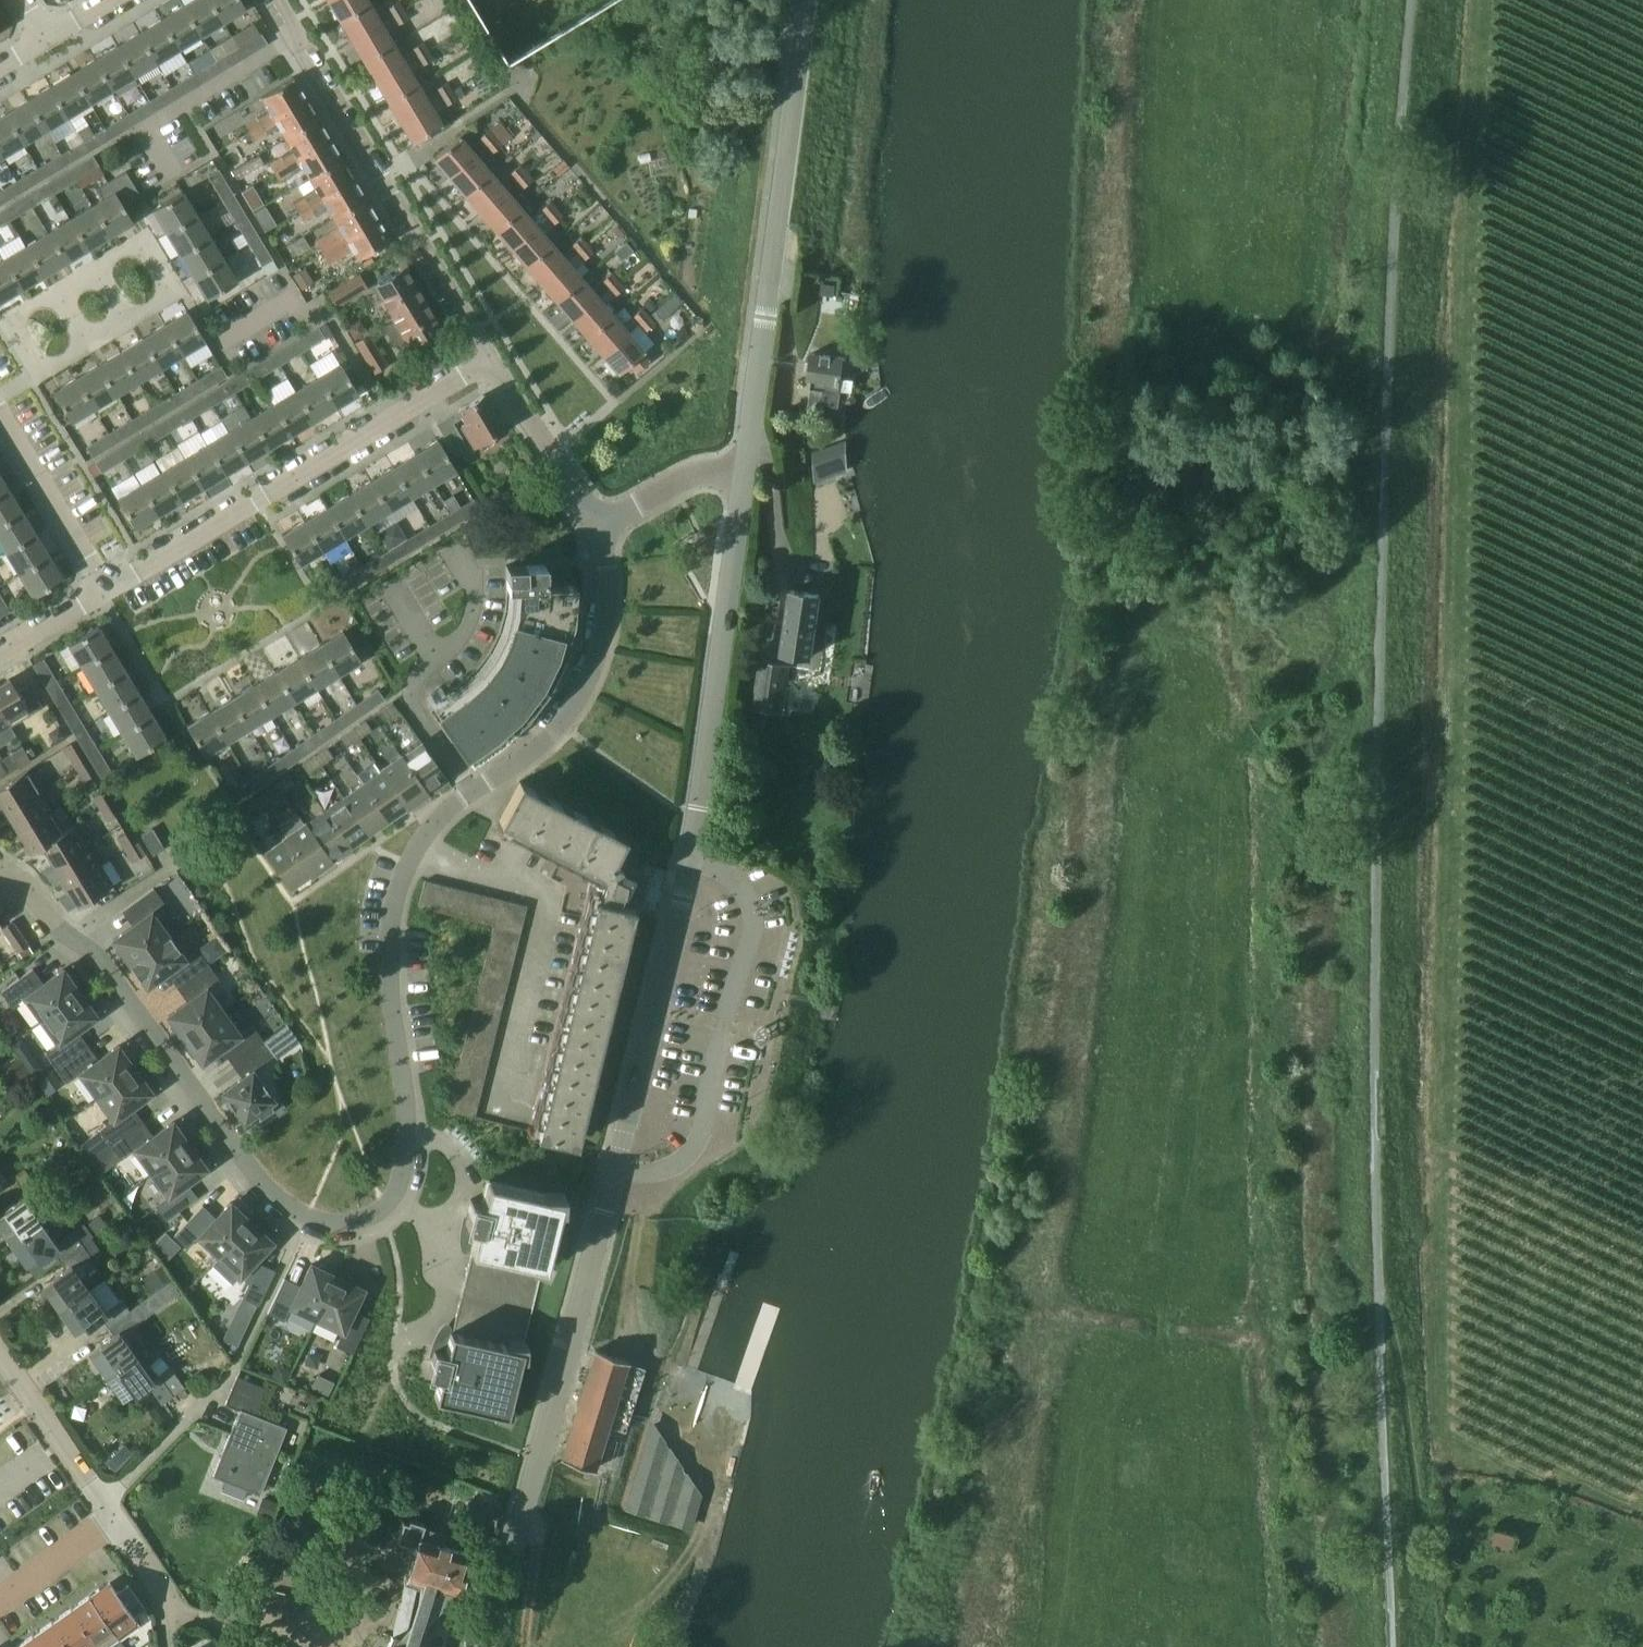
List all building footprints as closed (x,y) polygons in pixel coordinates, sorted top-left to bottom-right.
[(182,7),(200,37),(222,23),(208,0),(193,0),(182,7)] [(222,23),(245,9),(239,0),(208,0),(222,23)] [(368,2),(367,0),(327,0),(339,20),(368,2)] [(392,16),(403,9),(399,2),(398,0),(387,7),(392,16)] [(399,2),(403,9),(408,6),(404,0),(402,0),(399,2)] [(352,40),(381,22),(368,2),(339,20),(352,40)] [(178,50),(200,37),(182,7),(160,20),(178,50)] [(403,9),(392,16),(397,24),(408,17),(403,9)] [(381,22),(352,40),(364,60),(393,43),(385,30),(397,24),(392,16),(381,22)] [(156,64),(178,50),(160,20),(137,34),(156,64)] [(237,47),(244,58),(266,44),(258,30),(235,44),(237,47)] [(137,34),(115,47),(134,77),(156,64),(137,34)] [(423,41),(412,48),(417,56),(428,50),(423,41)] [(393,43),(364,60),(376,81),(405,63),(417,56),(412,48),(400,55),(393,43)] [(115,47),(93,61),(111,91),(134,77),(115,47)] [(237,47),(215,61),(221,71),(244,58),(237,47)] [(428,50),(417,56),(422,65),(433,58),(428,50)] [(93,61),(71,74),(89,104),(111,91),(93,61)] [(215,61),(193,74),(199,85),(221,71),(215,61)] [(405,63),(376,81),(388,101),(417,83),(410,72),(405,63)] [(67,118),(89,104),(71,74),(49,88),(67,118)] [(193,74),(171,88),(177,98),(192,89),(199,85),(193,74)] [(250,132),(305,99),(292,79),(260,98),(268,110),(245,124),(250,132)] [(436,89),(435,89),(440,97),(452,90),(446,82),(436,89)] [(417,83),(388,101),(400,121),(430,104),(425,96),(417,83)] [(452,90),(440,97),(446,106),(457,99),(464,94),(459,86),(452,90)] [(45,131),(67,118),(49,88),(27,101),(45,131)] [(171,88),(148,101),(155,112),(177,98),(171,88)] [(305,99),(250,132),(255,140),(277,127),(285,139),(317,120),(305,99)] [(27,101),(4,115),(23,145),(45,131),(27,101)] [(148,101),(126,115),(132,125),(155,112),(148,101)] [(430,104),(400,121),(413,143),(442,125),(441,122),(435,113),(430,104)] [(0,117),(0,157),(1,158),(23,145),(4,115),(0,117)] [(270,164),(274,173),(329,140),(317,120),(285,139),(292,151),(270,164)] [(499,121),(489,129),(495,137),(505,128),(499,121)] [(505,128),(495,137),(501,144),(511,136),(511,135),(505,128)] [(485,145),(495,137),(489,129),(479,138),(485,145)] [(434,158),(449,176),(475,154),(459,136),(434,158)] [(501,144),(495,137),(485,145),(491,153),(501,144)] [(329,140),(274,173),(279,181),(302,167),(309,179),(341,160),(329,140)] [(465,194),(490,172),(475,154),(449,176),(465,194)] [(237,179),(263,166),(259,157),(232,170),(237,179)] [(341,160),(309,179),(316,191),(294,205),(299,213),(353,180),(341,160)] [(558,176),(568,167),(563,160),(553,169),(558,176)] [(515,181),(525,172),(519,165),(509,173),(515,181)] [(207,175),(222,199),(231,194),(217,170),(207,175)] [(90,206),(109,237),(132,223),(122,207),(139,196),(125,172),(107,183),(96,189),(101,199),(90,206)] [(480,212),(506,190),(490,172),(465,194),(480,212)] [(532,180),(525,172),(515,181),(522,188),(532,180)] [(333,220),(365,200),(353,180),(299,213),(303,221),(326,207),(333,220)] [(0,191),(0,205),(21,192),(15,182),(0,191)] [(495,229),(521,207),(506,190),(480,212),(495,229)] [(151,211),(164,234),(196,215),(182,193),(151,211)] [(235,221),(245,216),(231,194),(222,199),(235,221)] [(318,245),(323,253),(377,220),(365,200),(333,220),(340,232),(318,245)] [(540,209),(546,217),(556,208),(550,200),(540,209)] [(90,206),(68,220),(87,250),(109,237),(90,206)] [(264,231),(276,224),(265,207),(254,214),(264,231)] [(521,207),(495,229),(511,247),(536,225),(530,218),(521,207)] [(556,208),(546,217),(553,224),(563,215),(556,208)] [(0,213),(0,226),(8,221),(3,212),(0,213)] [(178,256),(209,237),(196,215),(164,234),(178,256)] [(248,243),(258,238),(245,216),(235,221),(248,243)] [(68,220),(46,233),(65,264),(87,250),(68,220)] [(390,241),(377,220),(323,253),(328,261),(350,248),(358,260),(390,241)] [(536,225),(511,247),(526,265),(552,243),(543,233),(536,225)] [(617,226),(612,230),(618,238),(623,234),(617,226)] [(46,233),(24,247),(43,277),(65,264),(46,233)] [(581,236),(571,245),(577,252),(587,244),(581,236)] [(209,237),(178,256),(191,278),(222,259),(209,237)] [(258,238),(248,243),(262,265),(271,259),(258,238)] [(552,243),(526,265),(541,283),(567,261),(561,254),(552,243)] [(587,244),(577,252),(583,260),(593,251),(587,244)] [(24,247),(2,260),(20,291),(43,277),(24,247)] [(222,259),(191,278),(205,301),(236,282),(222,259)] [(20,291),(2,260),(0,261),(0,303),(20,291)] [(567,261),(541,283),(557,301),(582,279),(573,268),(567,261)] [(292,273),(300,287),(312,280),(304,266),(292,273)] [(375,287),(394,318),(394,319),(423,300),(404,269),(375,287)] [(598,296),(608,288),(618,279),(611,272),(591,289),(582,279),(557,301),(572,319),(598,296)] [(331,290),(339,303),(368,286),(360,273),(331,290)] [(624,287),(618,279),(608,288),(614,295),(624,287)] [(822,285),(821,295),(833,296),(835,286),(822,285)] [(587,336),(613,314),(598,296),(572,319),(587,336)] [(394,319),(394,318),(392,319),(410,349),(442,329),(424,299),(423,300),(394,319)] [(649,302),(642,308),(648,314),(654,308),(649,302)] [(662,321),(672,313),(664,303),(655,312),(662,321)] [(642,308),(632,316),(638,323),(648,315),(648,314),(642,308)] [(186,312),(163,325),(181,356),(204,342),(186,312)] [(613,314),(587,336),(603,354),(628,332),(622,325),(613,314)] [(655,323),(648,315),(638,323),(645,331),(655,323)] [(367,333),(360,321),(348,327),(355,339),(367,333)] [(159,369),(181,356),(163,325),(141,339),(159,369)] [(318,329),(296,342),(302,352),(323,339),(318,329)] [(628,332),(603,354),(619,373),(629,364),(635,371),(650,359),(643,351),(644,350),(628,332)] [(356,343),(373,372),(384,365),(367,336),(356,343)] [(137,383),(159,369),(141,339),(119,352),(137,383)] [(280,365),(302,352),(296,342),(274,356),(280,365)] [(115,396),(137,383),(119,352),(96,366),(115,396)] [(812,353),(808,378),(812,379),(811,389),(839,392),(843,357),(812,353)] [(335,355),(316,366),(321,375),(318,378),(336,408),(359,394),(340,364),(335,355)] [(257,379),(280,365),(274,356),(252,369),(257,379)] [(93,410),(115,396),(96,366),(74,379),(93,410)] [(219,368),(197,381),(203,391),(225,377),(219,368)] [(235,392),(257,379),(252,369),(229,383),(235,392)] [(318,378),(295,391),(314,422),(336,408),(318,378)] [(93,410),(74,379),(52,393),(70,423),(93,410)] [(183,390),(175,395),(181,404),(203,391),(197,381),(183,390)] [(229,383),(207,396),(213,406),(235,392),(229,383)] [(291,435),(314,422),(295,391),(273,405),(291,435)] [(175,395),(153,409),(159,418),(181,404),(175,395)] [(207,396),(185,410),(191,420),(213,406),(207,396)] [(474,449),(504,430),(483,396),(436,424),(455,456),(467,448),(452,424),(463,417),(467,424),(461,427),(474,449)] [(269,449),(291,435),(273,405),(251,418),(269,449)] [(244,407),(222,420),(228,432),(247,462),(269,449),(251,418),(244,407)] [(153,409),(131,422),(136,432),(159,418),(153,409)] [(185,410),(163,423),(168,433),(191,420),(185,410)] [(131,422),(109,436),(114,445),(136,432),(131,422)] [(163,423),(140,437),(146,447),(168,433),(163,423)] [(225,476),(247,462),(228,432),(206,445),(225,476)] [(114,445),(109,436),(86,449),(92,459),(114,445)] [(140,437),(118,451),(124,460),(146,447),(140,437)] [(437,441),(414,455),(433,485),(456,471),(437,441)] [(206,445),(184,459),(202,489),(225,476),(206,445)] [(124,460),(118,451),(95,464),(101,474),(124,460)] [(414,455),(392,468),(411,499),(433,485),(414,455)] [(184,459),(161,472),(180,503),(202,489),(184,459)] [(392,468),(370,482),(389,512),(411,499),(392,468)] [(161,472),(139,485),(158,516),(180,503),(161,472)] [(9,490),(0,476),(0,495),(9,490)] [(370,482),(348,495),(367,526),(378,519),(389,512),(370,482)] [(158,516),(139,485),(116,499),(135,530),(158,516)] [(22,512),(9,490),(0,495),(0,526),(22,512)] [(348,495),(326,509),(345,539),(367,526),(348,495)] [(473,500),(451,514),(457,525),(480,511),(473,500)] [(326,509),(304,522),(323,553),(345,539),(326,509)] [(6,553),(36,534),(22,512),(0,526),(0,543),(6,553)] [(451,514),(429,528),(435,538),(457,525),(451,514)] [(304,522),(281,536),(300,567),(323,553),(304,522)] [(384,529),(378,533),(388,550),(407,539),(396,522),(395,522),(384,529)] [(429,528),(407,541),(413,552),(435,538),(429,528)] [(6,553),(19,575),(49,556),(36,534),(6,553)] [(407,541),(384,555),(391,565),(413,552),(407,541)] [(384,555),(362,568),(369,579),(391,565),(384,555)] [(19,575),(33,597),(63,579),(49,556),(19,575)] [(458,686),(431,704),(470,761),(500,740),(527,716),(548,688),(564,656),(573,621),(576,585),(574,585),(561,585),(561,572),(556,566),(545,566),(545,565),(506,566),(507,589),(505,610),(499,632),(489,652),(475,670),(458,686)] [(362,568),(340,582),(347,592),(369,579),(362,568)] [(811,657),(819,595),(790,591),(782,653),(811,657)] [(67,646),(81,668),(111,650),(97,627),(67,646)] [(342,631),(319,645),(337,675),(360,661),(342,631)] [(319,645),(297,658),(315,689),(337,675),(319,645)] [(111,650),(81,668),(94,691),(125,672),(111,650)] [(293,702),(315,689),(297,658),(274,672),(293,702)] [(32,666),(46,689),(56,683),(42,660),(32,666)] [(782,714),(789,666),(758,662),(752,710),(782,714)] [(125,672),(94,691),(107,713),(138,694),(125,672)] [(270,716),(293,702),(274,672),(252,686),(270,716)] [(8,725),(29,712),(30,714),(41,708),(27,685),(17,691),(9,679),(0,684),(0,711),(8,725)] [(60,711),(69,706),(56,683),(46,689),(60,711)] [(248,729),(270,716),(252,686),(230,699),(248,729)] [(378,690),(356,706),(363,715),(384,700),(378,690)] [(121,735),(151,717),(138,694),(107,713),(121,735)] [(226,743),(248,729),(230,699),(208,713),(226,743)] [(392,702),(380,711),(386,720),(399,711),(392,702)] [(73,733),(82,728),(69,706),(60,711),(73,733)] [(356,706),(335,721),(341,730),(363,715),(356,706)] [(8,725),(0,711),(0,730),(8,725)] [(762,734),(765,713),(754,711),(751,732),(762,734)] [(226,743),(208,713),(185,726),(203,757),(226,743)] [(151,717),(121,735),(135,758),(165,739),(151,717)] [(335,721),(313,736),(320,745),(341,730),(335,721)] [(353,730),(359,738),(372,730),(366,721),(353,730)] [(56,742),(66,736),(60,727),(51,733),(56,742)] [(87,756),(96,750),(82,728),(73,733),(87,756)] [(347,747),(359,738),(353,730),(341,738),(347,747)] [(313,736),(292,751),(298,760),(320,745),(313,736)] [(75,769),(83,764),(71,743),(61,749),(67,759),(68,758),(75,769)] [(402,756),(401,757),(426,792),(426,791),(446,778),(421,743),(402,756)] [(22,747),(10,755),(13,760),(17,768),(29,760),(25,752),(22,747)] [(327,748),(315,756),(321,765),(333,757),(327,748)] [(96,750),(87,756),(100,777),(109,772),(96,750)] [(292,751),(271,766),(277,775),(298,760),(292,751)] [(401,755),(380,769),(381,771),(382,770),(406,805),(406,806),(406,807),(427,793),(426,791),(426,792),(401,757),(402,756),(401,755)] [(321,765),(315,756),(302,765),(309,774),(321,765)] [(374,762),(358,773),(364,782),(362,784),(387,819),(404,807),(406,806),(406,805),(382,770),(381,771),(380,769),(374,762)] [(91,776),(83,764),(75,769),(83,781),(91,776)] [(271,766),(249,781),(256,790),(277,775),(271,766)] [(39,791),(27,770),(0,786),(0,803),(5,812),(39,791)] [(289,775),(276,783),(283,792),(295,784),(289,775)] [(230,790),(238,786),(232,777),(225,781),(230,790)] [(518,782),(495,825),(591,875),(528,1130),(574,1142),(632,907),(639,878),(611,864),(624,838),(518,782)] [(264,792),(256,797),(263,806),(270,801),(283,792),(276,783),(264,792)] [(362,784),(343,797),(368,832),(387,819),(362,784)] [(17,832),(52,811),(39,791),(5,812),(17,832)] [(100,809),(108,804),(101,792),(93,797),(100,809)] [(343,797),(324,811),(349,846),(368,832),(343,797)] [(250,802),(237,811),(243,820),(256,811),(250,802)] [(115,817),(108,804),(100,809),(107,821),(115,817)] [(30,853),(41,846),(64,831),(64,830),(52,811),(17,832),(30,853)] [(305,824),(329,859),(330,859),(349,846),(324,811),(305,824)] [(304,822),(284,837),(284,838),(285,838),(310,873),(309,874),(310,875),(331,860),(330,859),(329,859),(305,824),(304,822)] [(41,846),(53,866),(87,845),(74,824),(64,830),(64,831),(41,846)] [(153,856),(165,849),(153,829),(142,835),(153,856)] [(125,834),(118,838),(124,849),(132,845),(125,834)] [(284,838),(265,851),(290,887),(309,874),(310,873),(285,838),(284,838)] [(132,845),(139,858),(146,854),(138,842),(132,845)] [(65,885),(99,865),(87,845),(53,866),(65,885)] [(132,845),(124,849),(132,862),(139,858),(132,845)] [(112,885),(99,865),(65,885),(78,906),(112,885)] [(474,1116),(526,905),(424,880),(418,906),(493,925),(448,1110),(474,1116)] [(161,882),(153,888),(157,894),(165,888),(161,882)] [(128,961),(130,963),(168,935),(151,912),(164,903),(157,894),(153,888),(128,906),(138,921),(113,940),(116,944),(115,950),(122,960),(128,961)] [(17,952),(27,945),(11,922),(1,929),(17,952)] [(168,935),(130,963),(129,964),(139,979),(140,978),(147,987),(172,968),(183,983),(208,964),(198,949),(184,959),(179,950),(180,950),(169,935),(168,936),(168,935)] [(219,979),(208,964),(183,983),(193,998),(168,1016),(171,1020),(170,1027),(177,1036),(183,1037),(185,1039),(223,1012),(206,989),(219,979)] [(41,1020),(80,993),(78,991),(79,985),(72,975),(66,974),(63,969),(37,988),(26,973),(1,991),(12,1007),(25,997),(41,1020)] [(45,1053),(56,1068),(81,1049),(71,1035),(96,1017),(93,1012),(94,1006),(87,996),(81,995),(80,993),(41,1020),(58,1044),(45,1053)] [(223,1012),(185,1039),(186,1042),(185,1048),(192,1058),(199,1059),(202,1063),(227,1045),(237,1059),(263,1041),(253,1026),(239,1035),(223,1012)] [(12,1025),(5,1031),(10,1038),(18,1033),(12,1025)] [(32,1054),(21,1040),(10,1048),(21,1062),(32,1054)] [(274,1056),(263,1041),(237,1059),(248,1074),(223,1092),(227,1098),(226,1099),(234,1110),(235,1110),(244,1122),(257,1112),(260,1116),(272,1108),(269,1104),(273,1100),(269,1094),(270,1093),(262,1082),(261,1083),(252,1071),(274,1056)] [(96,1097),(134,1069),(133,1067),(134,1061),(127,1051),(121,1050),(118,1046),(92,1064),(81,1049),(56,1068),(67,1083),(80,1073),(96,1097)] [(27,1077),(14,1059),(0,1069),(0,1076),(10,1089),(27,1077)] [(100,1129),(110,1144),(136,1126),(126,1111),(151,1093),(148,1088),(149,1082),(142,1072),(136,1071),(134,1069),(96,1097),(113,1120),(100,1129)] [(36,1084),(42,1091),(49,1086),(43,1079),(36,1084)] [(151,1173),(189,1145),(188,1143),(189,1137),(182,1127),(176,1126),(172,1122),(147,1140),(136,1126),(110,1144),(121,1159),(134,1150),(151,1173)] [(191,1148),(189,1145),(151,1173),(167,1196),(154,1206),(165,1221),(191,1202),(181,1187),(206,1169),(203,1165),(204,1158),(197,1149),(191,1148)] [(11,1193),(32,1179),(24,1168),(12,1176),(6,1180),(0,1172),(0,1201),(11,1193)] [(0,1217),(0,1231),(9,1244),(38,1223),(30,1211),(32,1210),(28,1200),(42,1190),(33,1177),(32,1179),(11,1193),(17,1201),(3,1211),(5,1213),(0,1217)] [(439,1376),(434,1397),(507,1415),(560,1199),(487,1181),(482,1202),(471,1199),(465,1223),(467,1223),(462,1244),(471,1246),(471,1247),(473,1247),(452,1331),(450,1331),(450,1332),(441,1330),(436,1350),(434,1350),(428,1373),(439,1376)] [(198,1237),(219,1257),(251,1222),(249,1220),(249,1214),(240,1205),(234,1206),(230,1202),(209,1225),(195,1213),(174,1236),(187,1249),(198,1237)] [(96,1234),(106,1226),(99,1215),(88,1223),(96,1234)] [(157,1222),(142,1233),(150,1244),(150,1245),(164,1232),(157,1222)] [(251,1222),(219,1257),(212,1265),(232,1284),(240,1276),(248,1284),(242,1298),(259,1306),(272,1278),(255,1269),(250,1265),(272,1242),(268,1239),(268,1232),(259,1224),(253,1224),(251,1222)] [(38,1223),(9,1244),(25,1266),(37,1258),(39,1261),(53,1251),(59,1259),(93,1236),(84,1223),(72,1231),(57,1242),(49,1235),(47,1236),(38,1223)] [(54,1281),(42,1289),(58,1311),(87,1291),(78,1279),(80,1277),(74,1267),(89,1256),(101,1248),(93,1236),(59,1259),(65,1268),(52,1278),(54,1281)] [(291,1307),(316,1319),(337,1276),(335,1275),(332,1270),(322,1264),(316,1266),(311,1264),(297,1293),(281,1285),(267,1313),(284,1321),(291,1307)] [(148,1278),(157,1291),(170,1281),(161,1269),(148,1278)] [(337,1276),(316,1319),(343,1331),(336,1346),(352,1354),(366,1325),(350,1318),(363,1289),(358,1287),(356,1281),(345,1276),(340,1278),(337,1276)] [(87,1291),(58,1311),(74,1334),(87,1325),(88,1327),(101,1318),(107,1326),(128,1311),(120,1300),(105,1310),(97,1301),(95,1302),(87,1291)] [(102,1347),(90,1356),(105,1378),(135,1357),(126,1345),(128,1343),(122,1333),(137,1323),(147,1316),(138,1304),(128,1311),(107,1326),(113,1334),(100,1343),(102,1347)] [(228,1361),(204,1327),(182,1343),(207,1376),(228,1361)] [(593,1469),(628,1361),(595,1351),(561,1459),(593,1469)] [(135,1357),(105,1378),(121,1400),(133,1392),(135,1394),(149,1385),(162,1403),(183,1388),(168,1367),(156,1374),(149,1366),(144,1369),(135,1357)] [(271,1377),(284,1383),(290,1370),(277,1364),(271,1377)] [(333,1383),(318,1375),(312,1387),(328,1395),(333,1383)] [(259,1493),(286,1426),(253,1413),(263,1387),(236,1377),(225,1404),(240,1409),(235,1421),(234,1421),(213,1475),(259,1493)] [(81,1417),(84,1409),(76,1407),(74,1415),(81,1417)] [(651,1420),(626,1510),(692,1530),(701,1495),(651,1420)] [(257,1509),(272,1515),(277,1503),(262,1497),(257,1509)] [(472,1553),(439,1543),(441,1538),(443,1532),(421,1525),(423,1521),(406,1517),(405,1520),(401,1519),(394,1538),(414,1545),(409,1561),(402,1581),(405,1582),(391,1635),(402,1640),(399,1646),(403,1646),(413,1636),(411,1646),(423,1646),(427,1620),(448,1596),(453,1598),(463,1569),(466,1570),(472,1553)] [(322,1528),(334,1543),(339,1539),(344,1536),(332,1521),(322,1528)] [(1482,1539),(1506,1547),(1512,1530),(1488,1521),(1482,1539)] [(284,1576),(302,1570),(300,1565),(298,1559),(280,1564),(284,1576)] [(144,1608),(128,1585),(117,1593),(110,1583),(100,1590),(99,1589),(96,1591),(97,1592),(91,1596),(91,1595),(88,1596),(119,1639),(119,1640),(140,1625),(133,1616),(144,1608)] [(88,1596),(76,1605),(76,1604),(75,1605),(76,1606),(72,1608),(71,1608),(71,1609),(69,1610),(95,1646),(107,1646),(119,1639),(88,1596)] [(310,1619),(322,1607),(315,1600),(303,1611),(307,1615),(310,1619)] [(69,1610),(57,1618),(56,1619),(57,1619),(53,1622),(52,1621),(52,1622),(50,1624),(66,1646),(95,1646),(69,1610)] [(349,1623),(353,1619),(343,1610),(335,1618),(345,1627),(349,1623)] [(50,1624),(38,1632),(37,1632),(37,1633),(34,1635),(33,1635),(32,1635),(33,1636),(30,1637),(37,1646),(66,1646),(50,1624)] [(402,1640),(391,1635),(387,1646),(399,1646),(402,1640)] [(30,1637),(19,1645),(18,1646),(17,1646),(37,1646),(30,1637)]
